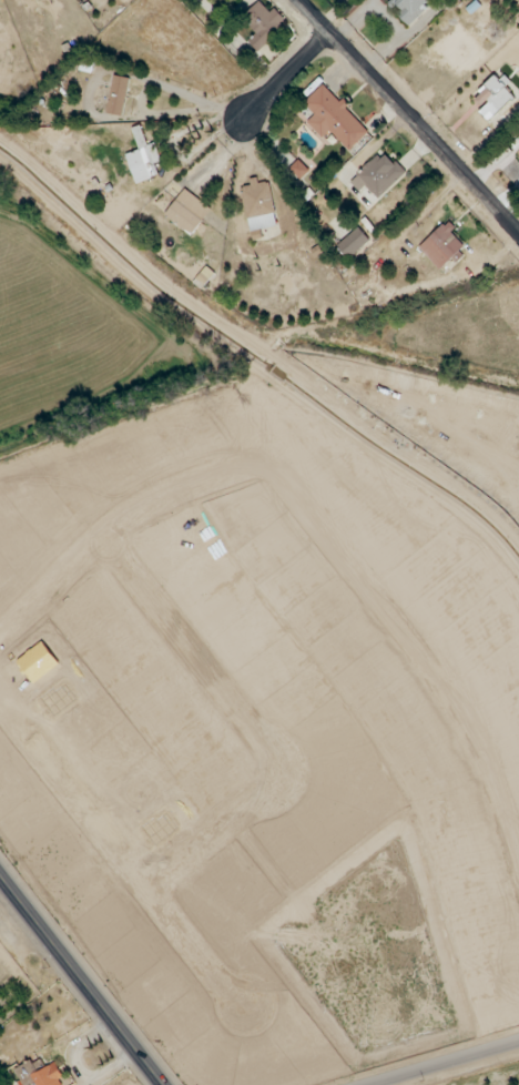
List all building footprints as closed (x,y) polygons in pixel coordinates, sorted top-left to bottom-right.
[(432,3),(429,0),(392,0),(390,2),(398,11),(396,13),(407,26),(432,3)] [(243,18),(257,33),(248,42),(257,52),(288,22),(274,8),(270,13),(259,2),(243,18)] [(122,117),(130,79),(114,76),(106,114),(122,117)] [(472,100),(490,121),(517,96),(499,76),(472,100)] [(330,131),(349,151),(368,132),(346,109),(347,108),(324,84),(303,103),(315,115),(307,123),(322,139),(330,131)] [(135,184),(159,177),(155,164),(161,162),(155,143),(147,146),(141,126),(132,129),(139,151),(126,155),(135,184)] [(360,190),(365,186),(378,200),(404,175),(382,152),(351,181),(360,190)] [(300,180),(309,172),(299,161),(290,169),(300,180)] [(268,180),(250,183),(250,186),(241,188),(250,233),(278,227),(268,180)] [(165,215),(191,236),(211,210),(185,189),(165,215)] [(465,251),(449,235),(455,229),(448,221),(419,248),(442,272),(465,251)] [(348,260),(370,242),(359,228),(337,246),(348,260)] [(37,1071),(32,1061),(14,1070),(22,1084),(65,1084),(53,1062),(37,1071)]
